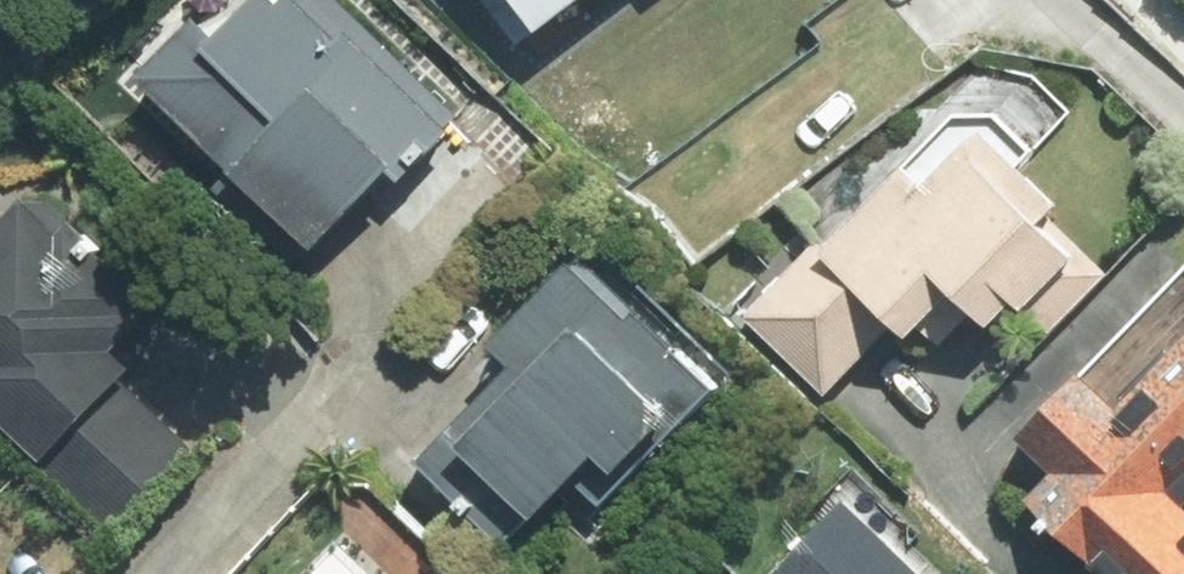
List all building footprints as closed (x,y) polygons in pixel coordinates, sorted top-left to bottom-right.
[(127,88),(305,265),(452,118),(333,0),(216,0),(127,88)] [(516,42),(576,0),(486,0),(516,42)] [(953,114),(738,317),(817,404),(886,331),(899,346),(908,330),(934,349),(965,316),(982,331),(1007,311),(1040,346),(1105,269),(1009,174),(1030,154),(996,118),(953,114)] [(0,196),(0,435),(107,533),(195,449),(100,369),(173,304),(28,167),(0,196)] [(501,373),(411,462),(500,551),(588,463),(614,489),(715,389),(580,254),(480,353),(501,373)] [(1006,446),(1042,481),(1016,508),(1084,573),(1183,573),(1183,520),(1146,483),(1183,449),(1183,263),(1006,446)] [(840,501),(768,573),(914,573),(840,501)]
